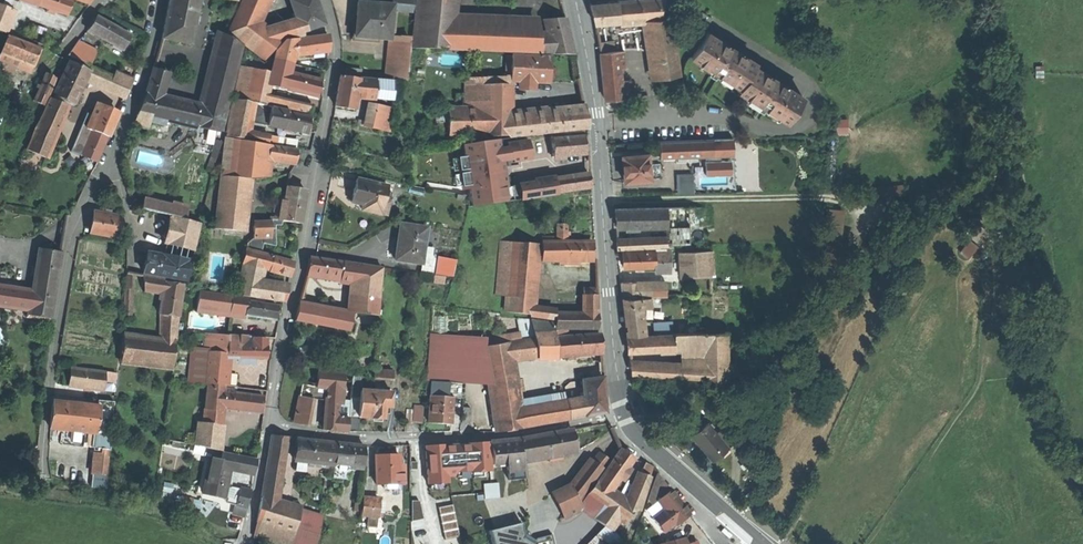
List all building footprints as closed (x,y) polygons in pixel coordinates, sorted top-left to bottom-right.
[(66,16),(69,9),(71,2),(67,0),(39,0),(37,5),(66,16)] [(200,0),(169,0),(167,10),(161,38),(191,44),(200,0)] [(238,0),(226,0),(218,32),(225,35),(238,0)] [(239,7),(251,17),(259,0),(242,0),(239,7)] [(251,17),(260,23),(270,0),(259,0),(251,17)] [(301,32),(310,29),(323,24),(320,15),(317,6),(312,7),(310,0),(290,0),(297,19),(301,32)] [(451,0),(416,0),(411,48),(447,49),(449,22),(451,0)] [(590,3),(594,24),(644,20),(642,0),(632,0),(590,3)] [(644,20),(646,19),(662,18),(660,0),(642,0),(644,20)] [(355,36),(388,39),(391,5),(357,3),(356,20),(355,36)] [(10,22),(14,10),(0,5),(0,19),(10,22)] [(251,17),(239,7),(229,31),(265,59),(281,40),(268,30),(260,23),(251,17)] [(699,8),(695,15),(707,23),(711,17),(699,8)] [(691,21),(703,29),(707,23),(695,15),(691,21)] [(91,25),(88,32),(122,50),(130,35),(95,17),(91,25)] [(670,17),(662,18),(646,19),(655,79),(679,76),(670,17)] [(564,18),(542,20),(546,36),(550,53),(573,54),(564,18)] [(6,33),(10,22),(0,19),(0,31),(6,33)] [(302,35),(301,32),(297,19),(268,30),(281,40),(302,35)] [(538,27),(449,22),(447,49),(539,53),(538,38),(538,27)] [(325,33),(323,24),(310,29),(311,35),(325,33)] [(755,63),(706,31),(691,55),(712,69),(719,73),(740,87),(739,90),(760,103),(766,107),(788,121),(803,97),(753,66),(755,63)] [(243,45),(225,35),(218,32),(199,105),(194,125),(195,126),(221,131),(243,45)] [(327,35),(297,38),(293,56),(327,51),(327,44),(327,35)] [(539,53),(550,53),(546,36),(538,38),(539,53)] [(6,37),(0,54),(0,55),(10,59),(17,61),(33,67),(36,57),(39,49),(6,37)] [(408,39),(390,37),(386,79),(394,80),(406,81),(409,48),(407,48),(408,39)] [(275,51),(273,59),(291,63),(293,56),(297,38),(285,40),(275,51)] [(597,42),(599,52),(613,50),(612,40),(597,42)] [(97,51),(77,42),(68,56),(89,65),(90,66),(97,51)] [(613,50),(599,52),(601,71),(603,88),(617,86),(616,81),(615,67),(613,50)] [(622,50),(613,50),(615,67),(624,66),(622,50)] [(10,59),(0,55),(0,60),(8,64),(10,59)] [(548,57),(511,56),(510,77),(510,81),(519,81),(533,81),(548,82),(548,70),(548,57)] [(273,59),(270,73),(273,73),(270,86),(286,89),(289,73),(291,63),(273,59)] [(8,64),(0,60),(0,81),(6,83),(13,65),(8,64)] [(233,98),(248,102),(249,100),(266,104),(268,97),(270,86),(273,73),(270,73),(250,68),(250,61),(242,60),(233,98)] [(31,71),(33,67),(17,61),(15,66),(31,71)] [(54,95),(73,104),(84,80),(88,71),(87,70),(68,62),(54,95)] [(89,65),(87,70),(88,71),(84,80),(124,98),(131,83),(113,75),(90,66),(89,65)] [(153,68),(146,91),(160,95),(167,72),(153,68)] [(345,75),(361,77),(362,70),(346,68),(345,75)] [(715,79),(719,73),(712,69),(708,74),(715,79)] [(115,70),(113,75),(131,83),(133,78),(115,70)] [(321,80),(289,73),(286,89),(317,97),(319,88),(321,80)] [(34,101),(42,105),(54,78),(46,74),(34,101)] [(359,79),(339,76),(337,91),(335,106),(355,109),(357,97),(359,79)] [(448,137),(511,136),(511,119),(510,84),(501,84),(501,77),(465,77),(465,107),(448,107),(448,137)] [(359,78),(359,79),(357,97),(375,99),(375,95),(376,80),(359,78)] [(376,78),(376,80),(375,95),(392,96),(394,80),(386,79),(376,78)] [(625,80),(616,81),(617,86),(618,98),(627,97),(625,80)] [(618,98),(617,86),(603,88),(604,99),(618,98)] [(195,128),(195,126),(194,125),(199,105),(160,95),(146,91),(141,103),(137,114),(151,117),(165,121),(195,128)] [(25,149),(44,157),(67,106),(48,97),(25,149)] [(311,106),(268,97),(266,104),(309,114),(311,106)] [(226,135),(248,139),(249,133),(255,104),(233,100),(226,135)] [(40,110),(42,105),(34,101),(33,107),(31,116),(35,117),(37,109),(40,110)] [(763,113),(766,107),(760,103),(756,109),(763,113)] [(375,105),(374,108),(371,127),(381,129),(385,107),(375,105)] [(90,120),(95,122),(96,118),(113,125),(118,113),(102,106),(101,108),(96,106),(90,120)] [(374,108),(367,107),(364,123),(364,126),(371,127),(374,108)] [(393,108),(385,107),(381,129),(389,131),(393,108)] [(268,126),(277,127),(280,111),(281,109),(271,108),(271,111),(269,117),(268,126)] [(277,127),(308,133),(309,126),(311,117),(280,111),(277,127)] [(583,112),(546,116),(547,132),(586,129),(583,112)] [(148,127),(150,121),(151,117),(137,114),(134,123),(148,127)] [(521,135),(547,132),(546,116),(519,119),(521,135)] [(113,125),(96,118),(95,122),(82,152),(82,156),(97,162),(106,142),(113,125)] [(511,136),(521,135),(519,119),(511,119),(511,136)] [(277,138),(249,133),(248,139),(276,145),(277,138)] [(582,133),(551,135),(551,142),(552,157),(584,155),(583,143),(582,133)] [(221,175),(248,178),(252,142),(225,137),(220,175),(221,175)] [(278,137),(278,138),(290,140),(289,147),(295,147),(296,139),(278,137)] [(278,138),(277,138),(276,145),(289,147),(290,140),(278,138)] [(473,205),(511,201),(506,162),(534,159),(531,138),(504,141),(504,138),(464,143),(466,155),(453,157),(457,186),(471,185),(473,205)] [(712,140),(671,141),(671,158),(675,158),(676,161),(682,161),(684,157),(713,156),(712,140)] [(671,141),(659,142),(660,158),(671,158),(671,141)] [(264,176),(267,160),(269,146),(269,145),(252,142),(248,178),(264,176)] [(267,160),(294,164),(295,160),(295,157),(296,150),(269,146),(267,160)] [(622,168),(623,181),(650,179),(647,153),(621,155),(622,168)] [(706,159),(707,175),(735,172),(733,157),(706,159)] [(678,172),(678,192),(695,191),(695,172),(678,172)] [(242,231),(248,178),(221,175),(215,227),(242,231)] [(555,179),(556,193),(590,188),(588,175),(555,179)] [(387,186),(356,179),(353,191),(351,201),(362,204),(361,209),(380,214),(385,197),(387,186)] [(281,220),(300,223),(302,207),(305,190),(286,187),(285,196),(281,220)] [(109,206),(120,207),(117,197),(110,196),(109,206)] [(280,224),(281,220),(285,196),(281,196),(279,206),(274,205),(273,212),(275,212),(274,218),(270,218),(270,221),(270,224),(271,224),(271,236),(253,237),(247,243),(246,247),(261,251),(262,243),(275,246),(274,225),(280,224)] [(186,207),(143,197),(140,207),(183,218),(186,207)] [(390,198),(385,197),(380,214),(386,215),(390,198)] [(688,206),(667,207),(667,225),(668,238),(668,243),(689,243),(689,226),(688,206)] [(698,206),(688,206),(689,226),(699,226),(698,206)] [(667,207),(614,208),(615,217),(615,226),(667,225),(667,207)] [(826,244),(843,244),(845,207),(827,207),(826,244)] [(121,217),(94,212),(92,223),(90,232),(117,237),(121,217)] [(199,223),(171,216),(164,243),(192,250),(199,223)] [(253,224),(253,237),(271,236),(271,224),(270,224),(253,224)] [(426,228),(399,224),(397,239),(401,240),(398,260),(421,263),(423,246),(426,228)] [(555,224),(554,242),(565,242),(565,235),(565,232),(565,224),(555,224)] [(668,246),(668,243),(668,238),(617,240),(617,247),(668,246)] [(972,238),(961,250),(970,258),(980,246),(972,238)] [(532,310),(537,261),(538,244),(502,241),(496,295),(506,296),(504,312),(531,315),(532,310)] [(552,242),(540,242),(540,244),(538,244),(537,261),(591,261),(591,253),(591,242),(565,242),(554,242),(552,242)] [(434,248),(423,246),(421,263),(420,271),(434,273),(436,257),(432,256),(434,248)] [(39,248),(32,293),(30,310),(29,314),(50,317),(55,287),(60,251),(39,248)] [(670,249),(654,250),(655,266),(654,266),(654,271),(670,271),(670,249)] [(245,250),(242,263),(261,268),(288,275),(290,268),(292,261),(245,250)] [(654,250),(623,250),(623,258),(623,267),(654,266),(655,266),(654,250)] [(681,252),(682,275),(708,274),(707,251),(681,252)] [(183,260),(146,253),(144,262),(143,271),(165,276),(165,277),(179,279),(183,260)] [(454,259),(436,257),(434,273),(452,276),(454,259)] [(342,263),(309,258),(308,266),(307,273),(340,279),(342,263)] [(190,261),(183,260),(179,279),(186,281),(190,261)] [(346,262),(346,263),(345,280),(352,281),(349,311),(377,315),(382,268),(346,262)] [(236,294),(255,297),(258,284),(261,268),(242,263),(236,294)] [(164,278),(141,274),(143,291),(161,293),(163,281),(164,281),(164,278)] [(178,317),(183,284),(164,281),(163,281),(161,293),(157,314),(160,314),(178,317)] [(639,282),(620,282),(622,297),(640,296),(639,282)] [(664,282),(639,282),(640,296),(650,296),(664,296),(664,282)] [(255,297),(282,302),(286,288),(258,284),(255,297)] [(0,287),(0,305),(30,310),(32,293),(0,287)] [(123,314),(130,315),(132,290),(125,289),(123,314)] [(194,329),(210,331),(215,293),(199,291),(194,329)] [(228,333),(232,306),(233,296),(215,293),(210,331),(228,333)] [(582,295),(581,313),(596,313),(596,295),(582,295)] [(232,306),(245,307),(246,300),(247,298),(233,296),(232,306)] [(641,306),(640,296),(622,297),(624,316),(626,334),(643,333),(641,306)] [(650,306),(650,296),(640,296),(641,306),(650,306)] [(262,302),(246,300),(245,307),(244,315),(273,319),(274,312),(275,304),(262,302)] [(335,312),(298,306),(295,320),(332,327),(335,312)] [(554,313),(532,310),(531,315),(530,317),(554,320),(554,313)] [(346,314),(335,312),(332,327),(344,329),(346,314)] [(581,313),(554,313),(554,320),(554,329),(596,330),(596,313),(581,313)] [(174,340),(178,317),(160,314),(159,338),(174,340)] [(682,322),(653,322),(654,333),(658,333),(673,332),(686,332),(688,316),(682,315),(682,322)] [(536,358),(556,358),(554,338),(553,338),(552,332),(552,323),(530,320),(533,338),(536,358)] [(695,331),(686,332),(673,332),(674,349),(674,363),(674,377),(696,378),(695,331)] [(726,332),(695,331),(696,378),(727,381),(726,332)] [(658,333),(658,335),(659,350),(674,349),(673,332),(658,333)] [(171,368),(174,340),(159,338),(141,336),(123,334),(119,362),(171,368)] [(208,345),(208,348),(208,351),(227,352),(227,345),(228,334),(209,334),(208,345)] [(238,335),(228,334),(227,345),(238,346),(238,344),(238,340),(238,335)] [(557,338),(554,338),(556,358),(600,355),(599,345),(599,335),(557,338)] [(659,350),(658,335),(626,336),(627,344),(628,351),(659,350)] [(265,338),(253,337),(252,340),(252,345),(265,345),(265,338)] [(426,381),(448,381),(462,382),(487,384),(481,347),(481,339),(429,337),(426,381)] [(511,361),(536,358),(533,338),(508,342),(511,361)] [(519,410),(511,361),(508,342),(481,347),(487,384),(494,431),(509,430),(522,428),(519,410)] [(265,353),(265,345),(252,345),(238,344),(238,346),(237,357),(250,358),(264,358),(265,353)] [(226,357),(237,357),(238,346),(227,345),(227,352),(226,357)] [(208,348),(192,347),(188,381),(205,382),(208,351),(208,348)] [(225,370),(226,357),(227,352),(208,351),(205,382),(227,384),(227,378),(229,378),(229,371),(225,370)] [(631,374),(674,377),(674,363),(629,363),(631,374)] [(103,372),(70,368),(69,377),(68,386),(101,390),(102,380),(103,372)] [(372,377),(391,379),(392,371),(373,369),(372,377)] [(103,370),(103,372),(102,380),(114,381),(115,372),(103,370)] [(315,388),(326,389),(341,390),(343,373),(317,370),(315,388)] [(583,399),(519,410),(522,428),(604,413),(603,397),(602,378),(581,381),(583,399)] [(448,381),(448,383),(447,397),(451,398),(462,397),(462,382),(448,381)] [(430,382),(429,396),(447,397),(448,383),(430,382)] [(293,423),(305,425),(312,386),(300,384),(293,423)] [(224,388),(207,386),(203,422),(220,424),(222,407),(224,388)] [(233,389),(224,388),(222,407),(231,408),(233,392),(233,389)] [(326,389),(324,402),(337,404),(340,404),(341,390),(326,389)] [(390,393),(359,390),(358,398),(357,416),(369,417),(369,419),(375,419),(382,420),(383,407),(389,407),(390,393)] [(262,395),(233,392),(231,408),(260,411),(261,403),(262,395)] [(438,423),(449,424),(451,398),(447,397),(429,396),(427,423),(438,423)] [(354,416),(357,416),(358,398),(350,397),(348,416),(354,416)] [(96,406),(53,401),(51,415),(50,427),(61,428),(109,433),(113,400),(97,398),(96,406)] [(337,404),(324,402),(322,429),(329,430),(335,430),(336,417),(337,409),(337,404)] [(422,406),(413,405),(412,409),(411,421),(421,422),(422,406)] [(461,407),(460,422),(467,422),(468,407),(461,407)] [(411,424),(411,421),(412,409),(405,409),(404,423),(411,424)] [(358,420),(354,416),(348,416),(348,431),(357,432),(358,420)] [(347,418),(336,417),(335,430),(346,431),(347,418)] [(717,463),(735,446),(710,419),(692,435),(717,463)] [(217,450),(220,424),(203,422),(198,422),(195,445),(217,450)] [(110,434),(109,433),(61,428),(60,442),(94,446),(109,448),(110,434)] [(571,430),(526,438),(530,459),(575,451),(573,441),(571,430)] [(270,435),(266,456),(280,459),(277,436),(270,435)] [(311,440),(296,438),(293,460),(324,463),(348,466),(351,444),(345,444),(311,440)] [(522,461),(530,459),(526,438),(518,440),(522,461)] [(522,462),(522,461),(518,440),(490,443),(493,465),(505,463),(507,480),(522,478),(520,463),(522,462)] [(487,443),(465,444),(466,452),(467,478),(468,485),(481,484),(490,484),(487,443)] [(363,446),(351,444),(348,466),(348,467),(361,469),(363,446)] [(453,453),(466,452),(465,444),(453,445),(453,453)] [(106,474),(109,448),(94,446),(91,472),(106,474)] [(600,476),(615,486),(620,479),(627,468),(634,459),(627,453),(619,448),(600,476)] [(219,459),(218,467),(228,469),(232,470),(242,472),(250,472),(253,459),(221,452),(219,459)] [(458,478),(467,478),(466,452),(453,453),(455,473),(458,473),(458,478)] [(373,454),(373,483),(380,483),(396,483),(401,484),(401,467),(397,467),(397,454),(387,454),(373,454)] [(597,454),(590,462),(601,470),(602,470),(607,462),(597,454)] [(266,456),(259,497),(276,502),(283,459),(280,459),(266,456)] [(210,457),(208,465),(218,467),(219,459),(210,457)] [(590,462),(582,474),(592,482),(601,470),(590,462)] [(348,467),(348,466),(324,463),(323,476),(347,479),(348,467)] [(644,463),(640,474),(648,477),(651,467),(644,463)] [(225,485),(228,469),(218,467),(208,465),(203,492),(222,496),(225,485)] [(630,471),(627,468),(620,479),(623,481),(630,471)] [(639,473),(626,503),(634,508),(638,511),(648,477),(640,474),(639,473)] [(107,487),(107,474),(93,474),(92,487),(107,487)] [(426,474),(415,474),(415,510),(426,510),(426,504),(439,504),(439,474),(426,474)] [(582,474),(571,488),(577,500),(592,482),(582,474)] [(647,503),(650,510),(655,508),(652,502),(670,496),(673,495),(657,474),(648,497),(649,502),(647,503)] [(611,491),(615,486),(600,476),(596,481),(611,491)] [(626,503),(611,491),(596,481),(585,497),(593,503),(609,514),(618,520),(623,524),(634,508),(626,503)] [(482,494),(481,484),(468,485),(458,485),(454,486),(455,496),(482,494)] [(250,491),(228,486),(225,485),(222,496),(226,497),(225,502),(247,507),(248,498),(250,491)] [(552,495),(563,517),(581,509),(577,500),(571,488),(552,495)] [(655,508),(656,513),(674,506),(670,496),(652,502),(655,508)] [(259,497),(255,522),(264,525),(293,534),(300,510),(288,506),(276,502),(259,497)] [(364,499),(364,515),(381,516),(381,499),(364,499)] [(610,531),(613,528),(604,522),(609,514),(593,503),(590,508),(597,513),(593,519),(610,531)] [(234,515),(245,516),(247,507),(235,505),(234,515)] [(655,513),(660,529),(681,521),(679,515),(675,506),(674,506),(656,513),(655,513)] [(300,510),(293,534),(264,525),(261,538),(281,543),(316,543),(322,517),(300,510)] [(654,531),(660,529),(655,513),(652,514),(648,516),(654,531)] [(613,528),(618,520),(609,514),(604,522),(613,528)] [(654,531),(648,516),(642,518),(636,535),(639,543),(658,543),(654,531)] [(252,535),(261,538),(264,525),(255,522),(252,535)] [(523,524),(489,531),(492,543),(554,543),(551,535),(535,539),(526,535),(523,524)] [(443,543),(447,543),(452,543),(448,527),(440,529),(443,543)] [(739,537),(731,530),(728,534),(736,541),(739,537)]
